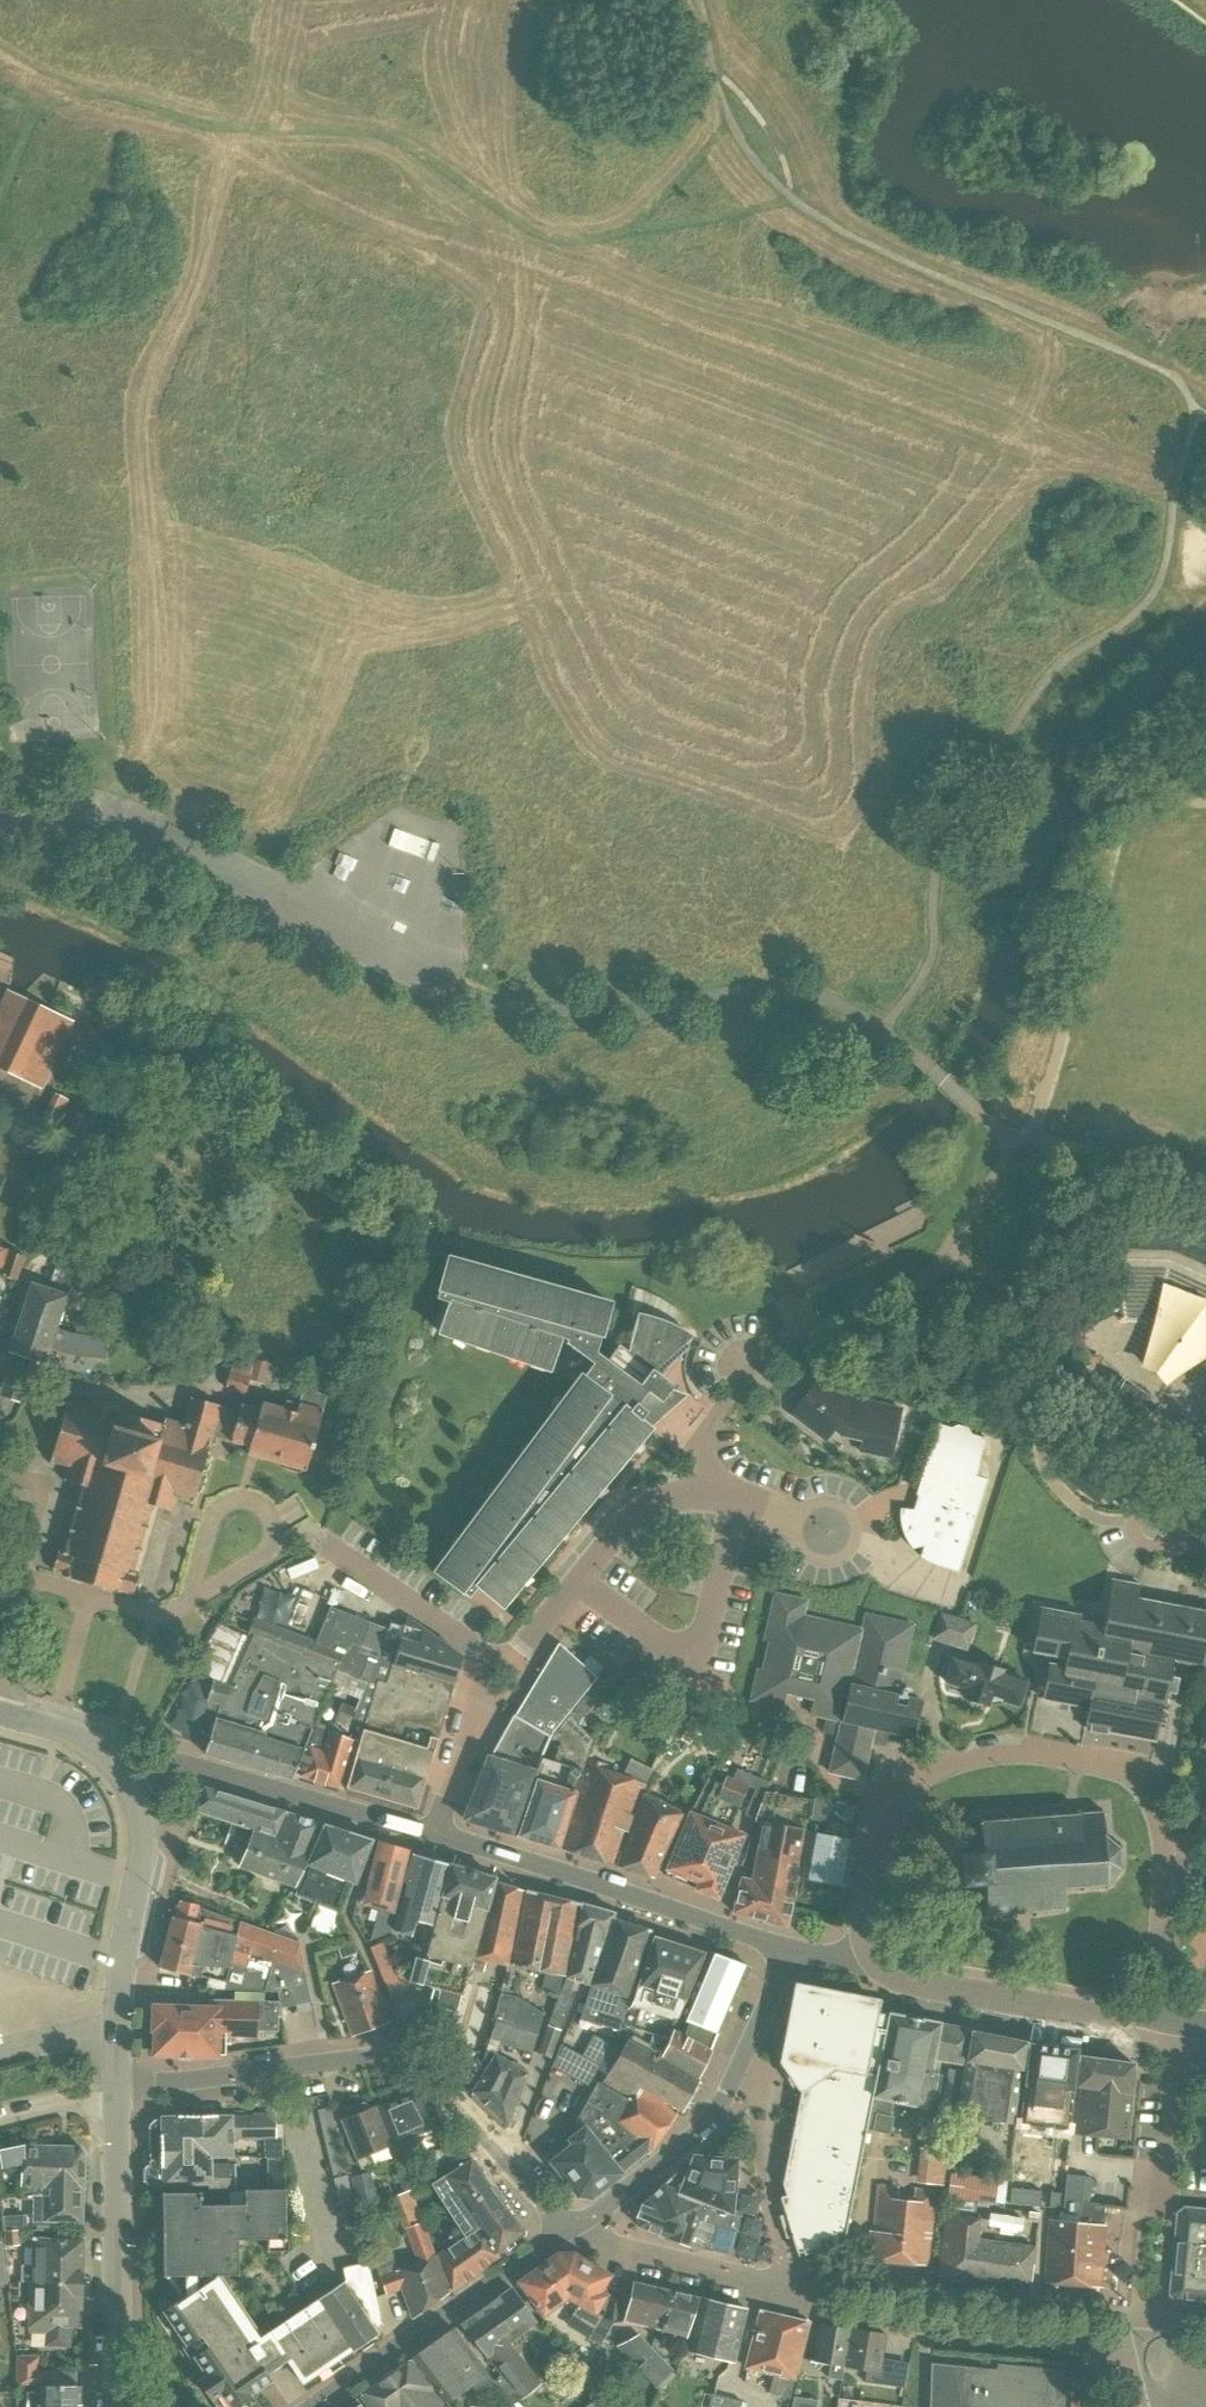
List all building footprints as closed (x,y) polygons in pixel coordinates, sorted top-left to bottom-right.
[(393,855),(408,863),(420,841),(405,833),(393,855)] [(337,881),(354,887),(363,863),(347,857),(337,881)] [(72,1022),(6,991),(0,1004),(0,1068),(41,1088),(72,1022)] [(1067,1236),(1060,1225),(1047,1233),(1053,1244),(1067,1236)] [(26,1257),(8,1251),(0,1273),(0,1275),(17,1281),(26,1257)] [(90,1293),(98,1269),(76,1263),(59,1257),(54,1270),(71,1276),(68,1286),(90,1293)] [(601,1336),(611,1304),(446,1257),(437,1290),(451,1294),(438,1332),(550,1370),(561,1338),(566,1339),(564,1345),(592,1363),(583,1376),(581,1374),(434,1572),(461,1592),(470,1582),(501,1607),(650,1427),(648,1425),(679,1397),(670,1390),(673,1385),(653,1370),(692,1336),(682,1329),(671,1324),(660,1319),(648,1315),(637,1313),(627,1351),(619,1345),(607,1360),(596,1352),(600,1336),(601,1336)] [(56,1328),(67,1295),(31,1283),(20,1317),(56,1328)] [(1083,1307),(1089,1320),(1111,1310),(1105,1297),(1083,1307)] [(56,1328),(20,1317),(9,1351),(14,1353),(0,1395),(0,1396),(21,1402),(35,1360),(45,1363),(56,1328)] [(267,1361),(236,1353),(225,1388),(245,1394),(249,1378),(261,1381),(267,1361)] [(1092,1381),(1081,1397),(1103,1414),(1112,1395),(1092,1381)] [(857,1407),(824,1382),(806,1407),(800,1402),(791,1414),(825,1440),(836,1426),(864,1433),(860,1451),(890,1457),(900,1409),(859,1400),(857,1407)] [(322,1410),(327,1395),(303,1388),(298,1403),(299,1403),(296,1413),(285,1410),(285,1409),(262,1402),(261,1408),(242,1402),(239,1411),(189,1397),(182,1422),(164,1418),(162,1424),(118,1411),(119,1407),(92,1398),(89,1406),(67,1400),(50,1462),(66,1466),(62,1480),(84,1486),(64,1555),(58,1553),(53,1570),(52,1572),(65,1575),(65,1576),(119,1591),(120,1591),(132,1594),(139,1572),(133,1570),(151,1505),(173,1512),(177,1498),(192,1503),(210,1443),(211,1443),(213,1436),(231,1441),(230,1442),(249,1448),(248,1453),(305,1470),(322,1410)] [(959,1571),(987,1479),(972,1474),(984,1436),(940,1423),(913,1509),(900,1508),(900,1513),(900,1517),(901,1522),(902,1526),(903,1530),(904,1534),(906,1539),(909,1542),(911,1546),(914,1550),(917,1553),(921,1556),(924,1558),(928,1560),(932,1562),(936,1564),(959,1571)] [(1101,1481),(1062,1453),(1048,1472),(1088,1501),(1101,1481)] [(1050,1655),(1048,1663),(1042,1699),(1089,1707),(1085,1727),(1156,1740),(1163,1704),(1165,1704),(1167,1693),(1176,1694),(1179,1678),(1170,1676),(1173,1661),(1204,1666),(1205,1655),(1205,1611),(1137,1598),(1140,1585),(1112,1579),(1103,1625),(1079,1621),(1080,1615),(1040,1608),(1032,1652),(1050,1655)] [(860,1627),(805,1614),(808,1599),(773,1591),(762,1641),(767,1642),(761,1668),(756,1667),(748,1701),(782,1709),(786,1694),(812,1700),(809,1716),(825,1719),(822,1732),(836,1736),(827,1773),(863,1782),(875,1729),(913,1737),(921,1700),(898,1695),(914,1623),(864,1612),(860,1627)] [(306,1606),(297,1603),(290,1621),(300,1624),(306,1606)] [(199,1731),(195,1742),(206,1746),(204,1753),(291,1779),(294,1773),(297,1774),(296,1775),(341,1789),(350,1759),(354,1760),(358,1743),(347,1736),(357,1709),(341,1702),(330,1728),(317,1723),(308,1746),(305,1745),(330,1686),(359,1698),(361,1698),(387,1639),(384,1639),(388,1630),(330,1607),(318,1638),(316,1643),(253,1618),(224,1683),(212,1680),(206,1700),(208,1700),(198,1731),(199,1731)] [(940,1612),(931,1639),(967,1651),(976,1623),(940,1612)] [(394,1664),(454,1682),(462,1656),(407,1617),(399,1643),(402,1643),(394,1664)] [(402,1643),(399,1643),(387,1639),(361,1698),(347,1736),(358,1743),(354,1760),(345,1788),(417,1808),(434,1750),(454,1682),(394,1664),(402,1643)] [(581,1664),(558,1643),(515,1715),(513,1714),(489,1757),(488,1756),(463,1819),(514,1835),(534,1771),(550,1736),(550,1735),(596,1677),(595,1677),(604,1668),(589,1655),(581,1664)] [(977,1665),(954,1657),(946,1683),(966,1689),(963,1697),(988,1705),(991,1697),(1017,1705),(1025,1680),(1003,1673),(1003,1671),(978,1663),(977,1665)] [(626,1692),(614,1685),(609,1694),(621,1701),(626,1692)] [(577,1723),(602,1694),(592,1686),(569,1715),(552,1734),(550,1739),(560,1742),(553,1760),(546,1783),(537,1780),(519,1835),(557,1848),(575,1792),(576,1789),(583,1770),(587,1758),(592,1739),(577,1723)] [(691,1745),(701,1721),(687,1715),(676,1738),(691,1745)] [(759,1777),(769,1781),(776,1763),(766,1759),(759,1777)] [(645,1783),(650,1768),(627,1760),(623,1774),(588,1763),(560,1847),(615,1865),(645,1783)] [(748,1785),(726,1776),(723,1784),(707,1778),(689,1812),(664,1876),(717,1898),(743,1835),(729,1829),(748,1785)] [(277,1838),(286,1812),(204,1787),(196,1811),(231,1822),(231,1824),(277,1838)] [(800,1857),(810,1800),(765,1791),(754,1820),(766,1825),(762,1849),(758,1848),(751,1879),(741,1877),(733,1912),(787,1926),(800,1857)] [(652,1877),(684,1813),(643,1792),(617,1865),(652,1877)] [(826,1822),(830,1799),(813,1796),(807,1833),(799,1876),(846,1884),(854,1841),(817,1834),(819,1820),(826,1822)] [(294,1886),(322,1823),(288,1812),(286,1812),(277,1838),(231,1824),(224,1844),(245,1851),(239,1866),(294,1886)] [(1106,1884),(1119,1868),(1117,1847),(1103,1835),(1101,1812),(979,1822),(982,1851),(956,1853),(958,1884),(984,1882),(986,1914),(1063,1908),(1061,1887),(1106,1884)] [(355,1883),(372,1839),(324,1824),(307,1864),(294,1895),(339,1913),(352,1881),(355,1883)] [(393,1911),(409,1850),(378,1842),(366,1891),(360,1889),(357,1902),(363,1903),(362,1903),(393,1911)] [(429,1960),(455,1866),(412,1854),(404,1883),(406,1883),(393,1931),(411,1936),(415,1920),(424,1922),(415,1956),(429,1960)] [(495,1877),(455,1866),(429,1960),(422,1985),(433,1988),(430,2004),(428,2003),(420,2030),(452,2039),(459,2011),(458,2011),(457,2011),(461,1995),(463,1995),(470,1968),(495,1877)] [(507,1964),(521,1890),(495,1882),(475,1957),(474,1957),(471,1969),(483,1972),(486,1960),(507,1964)] [(563,1976),(579,1903),(526,1890),(512,1964),(519,1966),(521,1967),(554,1975),(554,1974),(563,1976)] [(239,1921),(199,1907),(199,1905),(178,1900),(174,1917),(173,1917),(165,1947),(159,1946),(156,1959),(161,1961),(160,1967),(190,1975),(190,1973),(225,1982),(224,1988),(264,1990),(277,1991),(281,2006),(311,2001),(306,1974),(299,1942),(239,1921)] [(592,1987),(612,1919),(614,1912),(582,1903),(566,1978),(548,2025),(537,2053),(550,2058),(561,2029),(574,1992),(570,1990),(574,1981),(589,1986),(592,1987)] [(627,1998),(648,1930),(612,1919),(592,1987),(589,1986),(585,1998),(607,2005),(611,1993),(627,1998)] [(676,2020),(678,2016),(705,1952),(653,1935),(636,1987),(630,2004),(628,2004),(621,2024),(634,2028),(641,2008),(676,2020)] [(348,1941),(337,1945),(340,1957),(352,1953),(348,1941)] [(408,1981),(411,1971),(397,1977),(383,1942),(370,1947),(391,1998),(407,1991),(409,1981),(408,1981)] [(660,2059),(697,2080),(698,2080),(712,2050),(711,2049),(717,2032),(723,2034),(751,1968),(706,1952),(705,1952),(678,2016),(690,2021),(685,2034),(673,2028),(660,2059)] [(411,1971),(408,1981),(409,1981),(422,1985),(429,1960),(415,1956),(413,1962),(411,1971)] [(352,2032),(387,2019),(370,1972),(334,1985),(352,2032)] [(874,2012),(876,1999),(796,1986),(782,2061),(799,2087),(801,2088),(782,2184),(785,2195),(779,2197),(796,2254),(802,2252),(803,2255),(843,2243),(869,2114),(873,2096),(888,2015),(874,2012)] [(538,2034),(543,2012),(517,1996),(500,1992),(493,2017),(516,2027),(538,2034)] [(279,2001),(261,2000),(208,1999),(208,2007),(153,2005),(152,2030),(154,2030),(153,2054),(217,2056),(217,2055),(226,2055),(226,2036),(258,2038),(258,2030),(278,2031),(279,2001)] [(965,2060),(971,2027),(939,2022),(889,2013),(888,2015),(873,2096),(869,2114),(874,2115),(871,2131),(889,2134),(893,2116),(891,2116),(894,2101),(923,2107),(933,2055),(965,2060)] [(971,2027),(965,2060),(966,2060),(956,2116),(949,2169),(985,2173),(987,2155),(977,2154),(979,2142),(968,2140),(971,2118),(1014,2124),(1022,2069),(1021,2069),(1026,2041),(971,2032),(972,2028),(971,2027)] [(588,2086),(610,2043),(593,2034),(582,2054),(560,2043),(551,2066),(588,2086)] [(507,2125),(527,2073),(498,2055),(502,2043),(490,2037),(483,2060),(488,2064),(472,2091),(507,2125)] [(697,2080),(660,2059),(628,2041),(604,2084),(633,2101),(641,2087),(664,2100),(676,2115),(677,2114),(676,2113),(679,2109),(680,2110),(697,2080)] [(1009,2175),(1010,2175),(1008,2202),(1047,2206),(1046,2214),(1062,2215),(1065,2184),(1066,2173),(1065,2173),(1069,2132),(1068,2132),(1077,2046),(1027,2041),(1017,2125),(1015,2124),(1009,2175)] [(1074,2085),(1071,2132),(1095,2134),(1125,2137),(1130,2137),(1131,2093),(1130,2093),(1134,2063),(1079,2056),(1076,2086),(1074,2085)] [(633,2101),(604,2084),(603,2085),(597,2081),(567,2136),(568,2139),(572,2144),(550,2161),(577,2196),(581,2196),(584,2200),(588,2197),(591,2197),(622,2173),(621,2172),(649,2151),(651,2150),(652,2151),(672,2124),(670,2123),(676,2115),(664,2100),(641,2087),(633,2101)] [(397,2159),(407,2156),(402,2139),(433,2127),(414,2090),(378,2105),(393,2143),(392,2144),(397,2159)] [(371,2107),(364,2101),(346,2108),(345,2118),(341,2119),(356,2158),(390,2144),(375,2106),(371,2107)] [(220,2155),(233,2155),(233,2140),(276,2139),(275,2112),(253,2113),(254,2114),(161,2116),(161,2119),(154,2119),(149,2125),(150,2150),(189,2149),(189,2148),(200,2148),(200,2143),(219,2142),(220,2155)] [(439,2147),(421,2156),(432,2182),(456,2167),(455,2165),(467,2151),(448,2133),(437,2145),(439,2147)] [(233,2155),(220,2155),(219,2142),(200,2143),(200,2148),(189,2148),(189,2149),(150,2150),(150,2160),(149,2161),(149,2164),(147,2164),(143,2169),(143,2179),(148,2184),(162,2184),(208,2183),(208,2191),(235,2191),(235,2163),(211,2163),(211,2157),(233,2156),(233,2155)] [(85,2151),(80,2146),(26,2144),(0,2149),(0,2157),(2,2167),(22,2163),(21,2184),(43,2185),(44,2175),(59,2176),(60,2165),(84,2166),(85,2151)] [(742,2213),(727,2207),(730,2170),(732,2167),(733,2157),(703,2152),(700,2165),(699,2165),(696,2177),(678,2170),(677,2168),(662,2184),(640,2206),(637,2215),(637,2225),(667,2237),(666,2237),(688,2246),(689,2243),(706,2250),(707,2248),(731,2254),(736,2232),(738,2232),(742,2213)] [(470,2217),(496,2258),(499,2256),(496,2252),(524,2233),(471,2157),(456,2167),(432,2182),(431,2183),(451,2215),(456,2212),(462,2222),(470,2217)] [(943,2181),(945,2161),(924,2159),(921,2182),(943,2185),(943,2181)] [(84,2188),(84,2166),(60,2165),(59,2176),(44,2175),(43,2185),(21,2184),(21,2197),(33,2198),(32,2221),(37,2221),(36,2230),(55,2231),(55,2221),(82,2222),(83,2188),(84,2188)] [(995,2204),(998,2178),(950,2171),(947,2197),(995,2204)] [(356,2201),(377,2196),(371,2172),(350,2177),(356,2201)] [(913,2196),(898,2195),(898,2186),(877,2184),(872,2232),(870,2232),(867,2257),(927,2264),(930,2238),(931,2239),(936,2190),(914,2188),(913,2196)] [(200,2191),(162,2192),(163,2276),(173,2275),(210,2275),(238,2274),(238,2239),(246,2238),(285,2238),(284,2188),(264,2188),(244,2188),(244,2204),(200,2204),(200,2191)] [(448,2292),(423,2220),(411,2189),(391,2196),(403,2230),(405,2229),(417,2263),(397,2270),(391,2254),(374,2260),(386,2295),(402,2289),(412,2317),(448,2292)] [(972,2215),(973,2204),(948,2200),(946,2212),(972,2215)] [(1050,2220),(1045,2282),(1100,2286),(1101,2272),(1115,2273),(1117,2242),(1124,2208),(1097,2206),(1095,2225),(1050,2220)] [(470,2217),(462,2222),(456,2212),(451,2215),(464,2236),(456,2241),(477,2271),(496,2258),(470,2217)] [(1037,2222),(1038,2213),(1029,2212),(1028,2220),(1037,2222)] [(1024,2217),(998,2213),(996,2226),(1022,2230),(1024,2217)] [(1029,2287),(1034,2246),(977,2239),(980,2218),(946,2214),(939,2276),(1029,2287)] [(4,2242),(5,2246),(20,2245),(19,2229),(4,2230),(4,2242)] [(81,2283),(83,2239),(32,2238),(32,2265),(22,2264),(21,2281),(31,2281),(81,2283)] [(450,2290),(477,2271),(456,2241),(437,2254),(450,2290)] [(542,2314),(566,2296),(564,2254),(556,2255),(518,2282),(542,2314)] [(564,2254),(566,2296),(578,2303),(571,2315),(565,2325),(600,2345),(614,2322),(602,2316),(602,2315),(595,2311),(604,2295),(599,2292),(609,2275),(571,2254),(564,2254)] [(169,2305),(170,2306),(173,2304),(182,2318),(171,2325),(185,2345),(193,2340),(200,2350),(192,2356),(205,2374),(197,2379),(211,2400),(220,2394),(229,2406),(235,2406),(251,2396),(250,2394),(271,2380),(266,2374),(286,2360),(301,2383),(302,2383),(317,2372),(313,2366),(322,2360),(324,2364),(326,2362),(324,2359),(332,2353),(335,2356),(349,2347),(351,2351),(359,2346),(357,2342),(367,2335),(369,2339),(377,2334),(378,2333),(374,2328),(381,2323),(367,2263),(351,2266),(353,2275),(343,2282),(343,2281),(316,2299),(317,2300),(268,2332),(267,2331),(267,2332),(267,2333),(262,2336),(261,2335),(260,2336),(261,2337),(255,2341),(255,2340),(254,2340),(249,2332),(247,2330),(221,2291),(210,2275),(173,2275),(185,2294),(169,2305)] [(9,2281),(9,2295),(20,2296),(20,2280),(9,2281)] [(80,2327),(81,2283),(31,2281),(30,2327),(30,2332),(45,2332),(44,2346),(71,2347),(71,2326),(80,2327)] [(661,2329),(671,2292),(633,2282),(623,2320),(661,2329)] [(542,2382),(508,2341),(534,2322),(510,2289),(461,2324),(487,2356),(486,2357),(500,2375),(518,2397),(520,2399),(542,2382)] [(685,2335),(697,2298),(671,2292),(661,2329),(685,2335)] [(733,2360),(745,2310),(701,2299),(689,2350),(733,2360)] [(790,2398),(794,2380),(793,2380),(807,2323),(759,2311),(745,2368),(773,2375),(768,2392),(790,2398)] [(843,2367),(850,2329),(820,2324),(813,2362),(829,2365),(827,2378),(841,2379),(843,2367)] [(894,2360),(881,2358),(885,2335),(850,2329),(843,2367),(866,2371),(864,2382),(891,2385),(894,2365),(894,2360)] [(518,2397),(500,2375),(493,2380),(452,2330),(413,2358),(446,2400),(470,2383),(479,2395),(487,2389),(491,2395),(511,2402),(518,2397)] [(648,2353),(650,2345),(639,2333),(615,2346),(641,2372),(646,2352),(648,2353)] [(655,2387),(673,2369),(650,2345),(648,2353),(646,2352),(641,2372),(655,2387)] [(16,2355),(16,2388),(41,2388),(41,2390),(50,2390),(50,2386),(50,2369),(39,2369),(39,2355),(16,2355)] [(449,2404),(447,2406),(410,2361),(388,2376),(411,2406),(451,2406),(449,2404)] [(1082,2378),(927,2363),(926,2406),(1079,2406),(1082,2378)] [(387,2377),(359,2396),(368,2406),(410,2406),(387,2377)] [(25,2406),(79,2406),(79,2391),(79,2386),(50,2386),(50,2390),(41,2390),(25,2390),(25,2406)] [(728,2397),(711,2393),(708,2406),(725,2406),(728,2397)] [(742,2401),(728,2397),(725,2406),(741,2406),(742,2401)]
